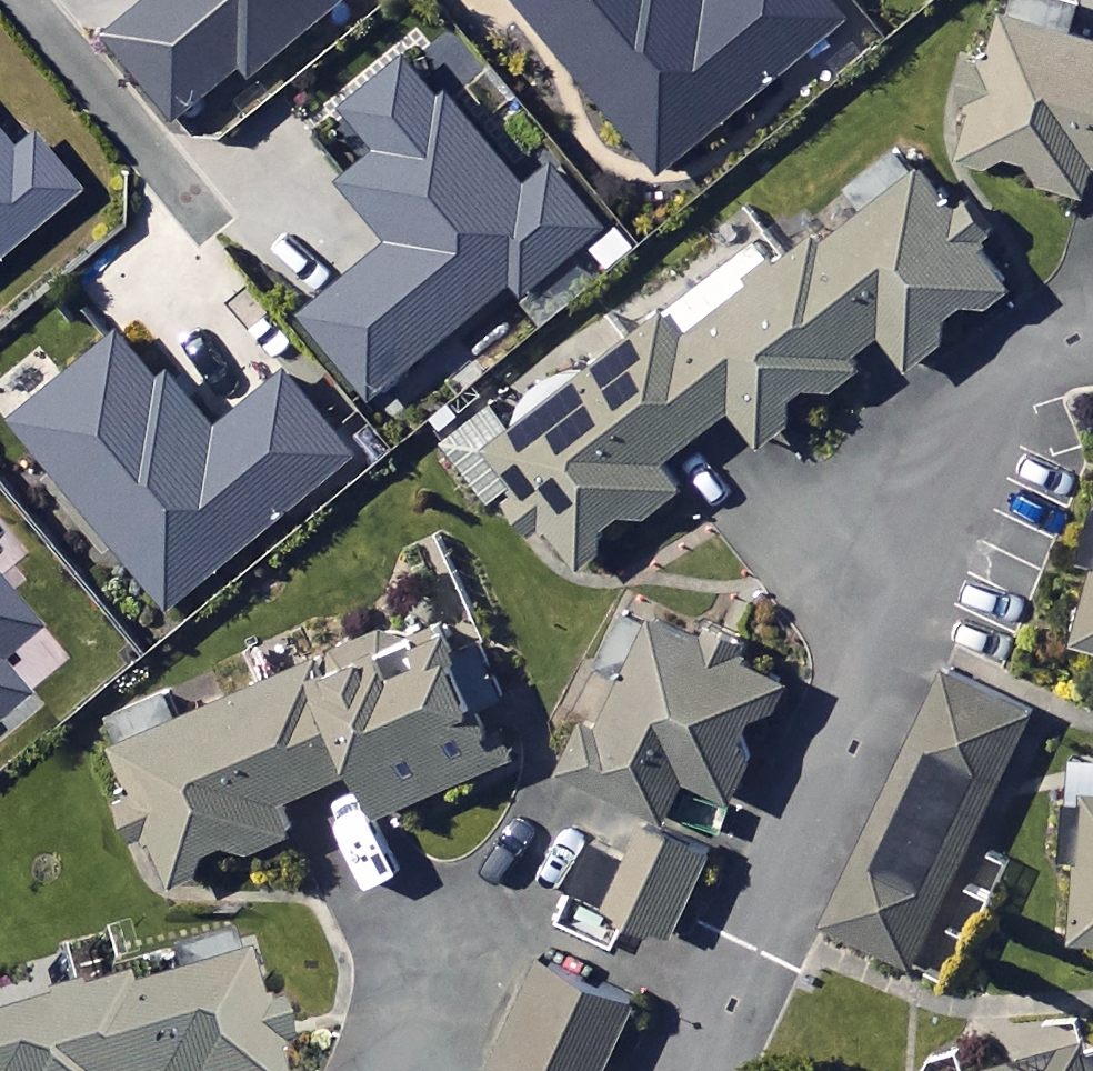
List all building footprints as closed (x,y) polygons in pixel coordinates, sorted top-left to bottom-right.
[(178,110),(240,59),(252,73),(342,0),(156,0),(115,33),(178,110)] [(664,174),(847,21),(829,0),(520,0),(664,174)] [(1080,13),(1070,37),(1012,14),(955,159),(995,175),(1006,166),(1021,166),(1034,173),(1034,180),(1083,200),(1092,175),(1092,18),(1080,13)] [(419,57),(326,129),(361,173),(346,185),(393,245),(305,313),(371,397),(514,285),(525,299),(606,236),(543,156),(515,179),(419,57)] [(0,143),(0,251),(74,190),(24,129),(3,147),(0,143)] [(908,374),(947,344),(958,318),(973,311),(990,311),(1014,293),(919,169),(776,279),(753,249),(590,374),(570,349),(447,443),(491,500),(507,488),(572,571),(606,545),(616,525),(640,518),(681,487),(664,464),(732,412),(761,450),(798,422),(796,405),(804,394),(818,391),(830,397),(866,370),(855,355),(879,336),(908,374)] [(215,433),(130,328),(18,419),(173,610),(356,461),(287,375),(215,433)] [(1080,652),(1092,655),(1092,597),(1080,652)] [(757,753),(743,747),(759,714),(772,720),(789,685),(628,609),(600,669),(624,680),(601,728),(584,720),(559,773),(665,823),(685,780),(733,803),(757,753)] [(0,618),(0,684),(33,657),(0,618)] [(222,848),(248,852),(293,835),(282,804),(361,774),(378,817),(527,760),(473,618),(309,681),(306,673),(117,746),(170,884),(203,871),(210,857),(222,848)] [(1031,717),(943,676),(825,929),(913,970),(1031,717)] [(18,717),(0,696),(0,732),(18,717)] [(1085,793),(1072,944),(1092,946),(1092,794),(1085,793)] [(716,862),(647,831),(611,911),(680,941),(716,862)] [(236,963),(79,1016),(76,1005),(0,1030),(0,1070),(273,1070),(236,963)] [(538,965),(490,1066),(501,1070),(607,1070),(635,1011),(538,965)] [(1086,1055),(1024,1070),(1091,1070),(1086,1055)]
